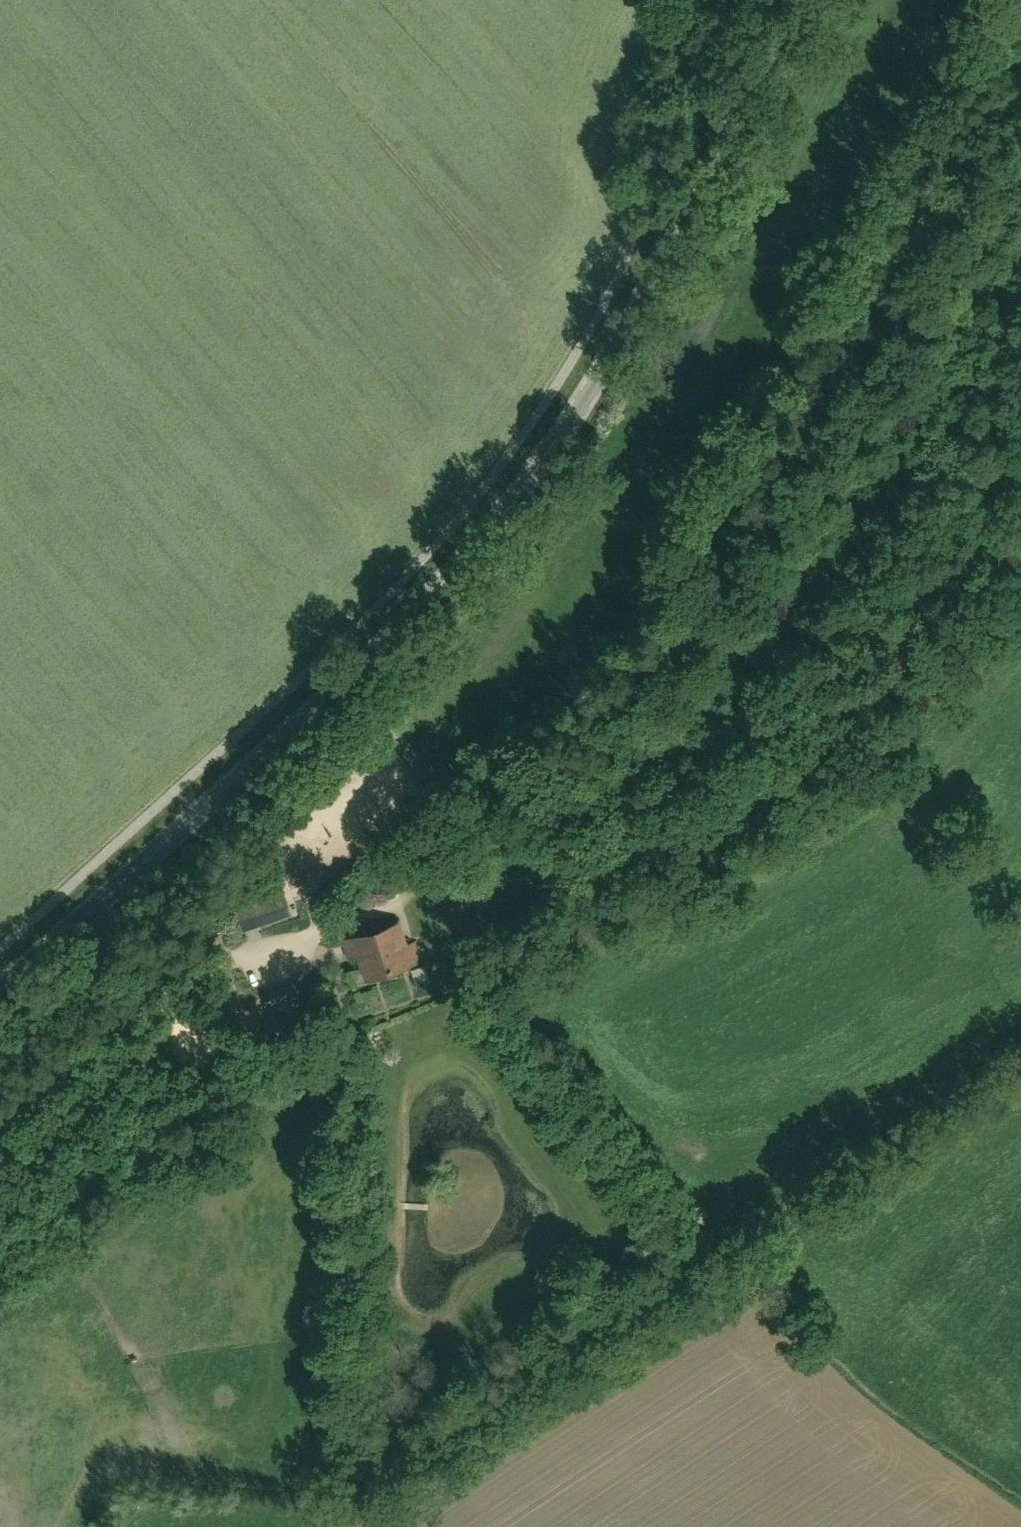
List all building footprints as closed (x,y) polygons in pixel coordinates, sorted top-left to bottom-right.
[(243,931),(292,914),(282,884),(233,901),(243,931)] [(404,949),(397,926),(344,943),(348,956),(359,952),(366,975),(419,958),(415,945),(404,949)]
